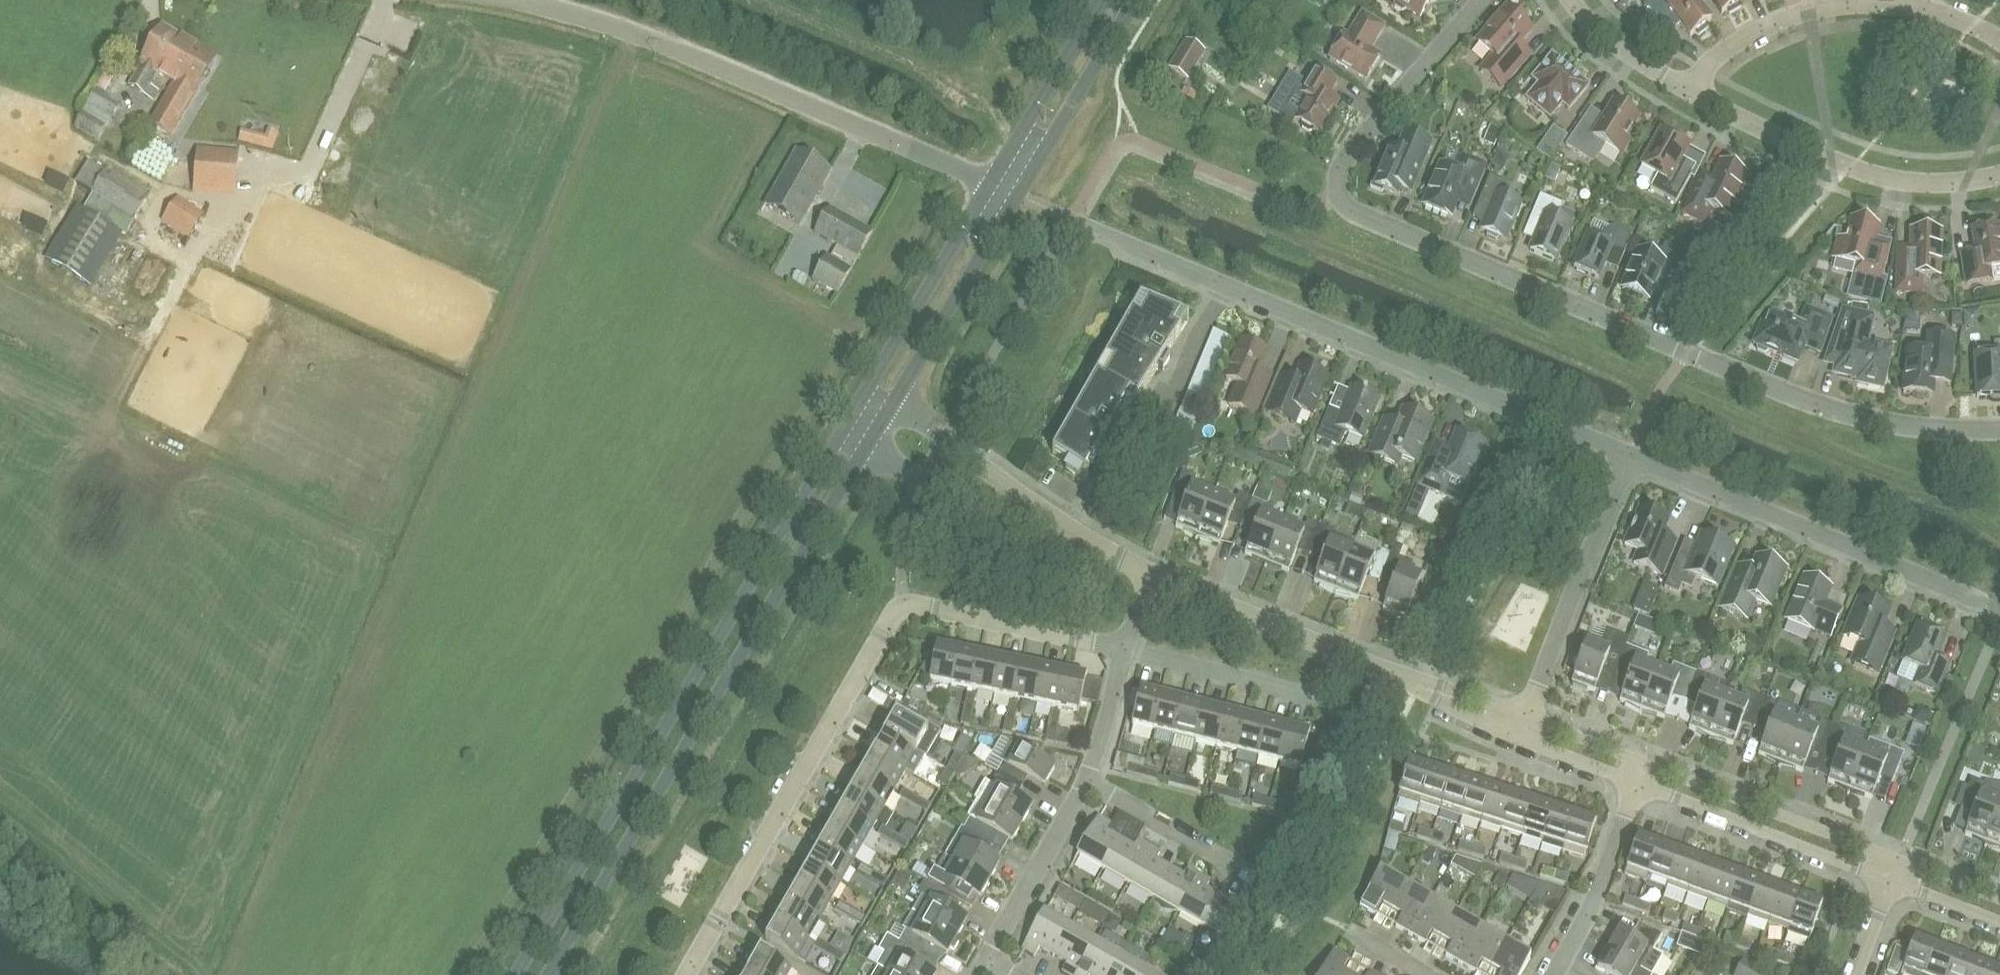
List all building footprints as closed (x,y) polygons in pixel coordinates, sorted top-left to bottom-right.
[(1395,2),(1395,7),(1402,11),(1406,9),(1420,17),(1430,0),(1391,0),(1395,2)] [(1645,7),(1644,8),(1674,28),(1675,26),(1679,23),(1690,38),(1695,34),(1698,37),(1709,29),(1706,26),(1711,22),(1694,0),(1654,0),(1645,7)] [(1722,15),(1727,12),(1729,15),(1741,9),(1739,5),(1744,2),(1744,0),(1713,0),(1722,15)] [(1529,55),(1518,45),(1531,30),(1507,9),(1490,28),(1486,29),(1480,35),(1480,40),(1478,43),(1493,56),(1481,71),(1501,88),(1529,55)] [(1384,27),(1362,14),(1348,38),(1344,35),(1329,59),(1366,81),(1380,57),(1370,51),(1384,27)] [(168,80),(188,43),(162,28),(141,65),(128,87),(152,101),(158,91),(150,86),(158,74),(168,80)] [(1203,51),(1187,42),(1171,69),(1186,78),(1203,51)] [(188,43),(168,80),(174,83),(150,125),(171,137),(191,102),(216,59),(188,43)] [(1569,110),(1588,87),(1552,56),(1533,79),(1539,85),(1527,99),(1550,119),(1563,104),(1569,110)] [(1328,96),(1337,82),(1314,69),(1300,92),(1295,89),(1281,112),(1300,124),(1302,128),(1309,132),(1313,131),(1319,135),(1339,102),(1328,96)] [(119,103),(104,95),(108,88),(100,83),(88,104),(111,118),(119,103)] [(1197,94),(1184,88),(1182,91),(1180,96),(1194,102),(1195,99),(1197,94)] [(1593,163),(1600,152),(1605,145),(1621,155),(1630,141),(1626,138),(1639,119),(1630,113),(1632,109),(1618,101),(1616,104),(1614,103),(1597,130),(1583,121),(1567,146),(1593,163)] [(98,140),(105,128),(82,115),(75,127),(98,140)] [(1501,130),(1492,126),(1485,143),(1494,146),(1501,130)] [(1536,152),(1550,162),(1567,137),(1552,127),(1536,152)] [(1677,168),(1689,147),(1685,145),(1685,141),(1683,137),(1679,135),(1674,135),(1670,137),(1661,132),(1642,167),(1658,176),(1650,189),(1675,203),(1691,176),(1677,168)] [(1398,196),(1401,189),(1411,194),(1431,145),(1405,134),(1397,152),(1391,149),(1380,174),(1377,172),(1370,188),(1383,193),(1384,190),(1398,196)] [(197,151),(194,191),(234,195),(237,155),(197,151)] [(799,225),(830,171),(796,151),(765,206),(799,225)] [(1508,156),(1498,152),(1492,166),(1502,170),(1508,156)] [(1441,166),(1423,206),(1450,218),(1457,202),(1468,207),(1485,166),(1464,157),(1457,173),(1441,166)] [(1546,179),(1554,182),(1560,167),(1552,164),(1546,179)] [(1702,174),(1693,192),(1683,214),(1704,224),(1711,209),(1727,216),(1747,176),(1720,164),(1713,179),(1702,174)] [(78,186),(93,195),(84,210),(77,206),(45,259),(91,288),(97,277),(103,279),(126,234),(148,199),(91,165),(78,186)] [(1484,221),(1480,230),(1486,233),(1487,237),(1497,241),(1500,238),(1506,241),(1522,204),(1505,197),(1509,190),(1505,182),(1490,176),(1473,216),(1484,221)] [(1541,224),(1530,251),(1556,262),(1571,225),(1557,219),(1563,205),(1540,195),(1530,219),(1541,224)] [(161,223),(187,240),(203,215),(177,198),(161,223)] [(829,208),(814,234),(857,258),(872,232),(829,208)] [(1886,280),(1881,278),(1888,250),(1875,247),(1874,243),(1878,227),(1852,220),(1847,241),(1839,239),(1834,259),(1857,265),(1855,273),(1857,273),(1851,298),(1867,302),(1867,300),(1880,304),(1886,280)] [(1963,262),(1967,285),(1991,281),(1989,269),(1999,267),(1999,246),(1997,227),(1992,228),(1989,224),(1979,226),(1977,230),(1973,231),(1976,253),(1962,255),(1963,262)] [(1588,235),(1574,269),(1598,279),(1607,258),(1620,263),(1632,234),(1615,226),(1610,229),(1608,232),(1603,230),(1599,239),(1588,235)] [(1939,277),(1940,233),(1912,232),(1911,249),(1899,248),(1897,292),(1921,293),(1921,276),(1939,277)] [(1712,247),(1714,245),(1705,241),(1697,259),(1701,260),(1712,247)] [(1693,257),(1670,247),(1665,245),(1663,250),(1660,251),(1653,248),(1649,257),(1638,252),(1636,256),(1633,254),(1626,269),(1630,271),(1622,290),(1628,292),(1626,296),(1641,302),(1643,298),(1648,300),(1659,275),(1672,281),(1693,257)] [(826,257),(813,281),(837,295),(851,270),(826,257)] [(1096,378),(1129,397),(1137,402),(1158,368),(1163,371),(1170,358),(1166,356),(1189,321),(1188,320),(1187,320),(1140,301),(1139,302),(1096,378)] [(1850,313),(1867,316),(1869,305),(1852,303),(1850,313)] [(1820,353),(1832,319),(1807,309),(1800,324),(1772,312),(1766,327),(1761,325),(1753,344),(1757,346),(1757,351),(1765,354),(1769,351),(1798,363),(1805,347),(1820,353)] [(1872,318),(1843,311),(1827,359),(1837,361),(1834,374),(1859,379),(1858,383),(1882,389),(1891,349),(1867,344),(1872,318)] [(1950,327),(1962,328),(1962,313),(1951,312),(1950,327)] [(1234,336),(1212,327),(1164,435),(1186,445),(1234,336)] [(1908,351),(1904,393),(1913,394),(1916,398),(1925,399),(1928,396),(1932,396),(1933,384),(1949,385),(1954,338),(1928,335),(1926,353),(1908,351)] [(1975,356),(1977,398),(1990,397),(1992,401),(1999,401),(1999,342),(1994,342),(1995,355),(1975,356)] [(1259,372),(1266,353),(1242,343),(1226,380),(1238,385),(1229,406),(1254,416),(1271,377),(1259,372)] [(1268,413),(1281,418),(1294,424),(1300,410),(1311,415),(1326,378),(1316,374),(1315,371),(1308,368),(1304,369),(1301,368),(1290,396),(1277,391),(1268,413)] [(1112,427),(1129,397),(1096,378),(1052,455),(1085,475),(1104,441),(1109,444),(1117,430),(1112,427)] [(1329,408),(1316,439),(1339,448),(1345,436),(1349,434),(1362,440),(1379,400),(1352,389),(1341,413),(1329,408)] [(1415,463),(1432,422),(1404,411),(1398,425),(1385,420),(1370,455),(1396,466),(1400,457),(1415,463)] [(1436,443),(1418,484),(1442,495),(1450,478),(1466,485),(1469,478),(1473,476),(1476,469),(1475,464),(1483,444),(1474,440),(1472,436),(1464,433),(1460,434),(1457,433),(1450,449),(1436,443)] [(1242,462),(1246,451),(1232,445),(1228,457),(1242,462)] [(1196,540),(1213,496),(1192,487),(1196,477),(1183,472),(1173,496),(1186,501),(1176,527),(1182,530),(1196,538),(1195,540),(1196,540)] [(1308,479),(1297,475),(1294,482),(1304,487),(1308,479)] [(1564,488),(1577,494),(1581,485),(1568,479),(1564,488)] [(1275,509),(1266,505),(1271,494),(1256,488),(1252,499),(1243,524),(1255,529),(1245,555),(1252,558),(1265,565),(1264,567),(1265,568),(1283,523),(1271,519),(1275,509)] [(1418,489),(1403,522),(1415,527),(1429,494),(1418,489)] [(1243,524),(1252,499),(1238,494),(1234,504),(1213,496),(1196,540),(1197,540),(1197,538),(1212,542),(1219,545),(1230,518),(1243,524)] [(1352,496),(1349,504),(1360,508),(1363,500),(1352,496)] [(1675,542),(1662,536),(1668,521),(1658,517),(1657,514),(1654,512),(1652,510),(1649,509),(1646,509),(1643,511),(1640,509),(1636,519),(1633,520),(1631,522),(1629,525),(1629,528),(1628,531),(1630,534),(1625,546),(1638,552),(1634,564),(1661,576),(1675,542)] [(1312,551),(1321,527),(1307,522),(1304,531),(1283,523),(1265,568),(1266,568),(1266,566),(1282,570),(1288,572),(1299,546),(1312,551)] [(1356,541),(1335,532),(1321,527),(1312,551),(1324,556),(1314,582),(1321,585),(1334,593),(1333,595),(1334,595),(1352,551),(1356,541)] [(1687,575),(1717,587),(1733,548),(1721,543),(1720,538),(1710,534),(1706,537),(1702,535),(1690,564),(1677,559),(1664,589),(1679,594),(1687,575)] [(1395,543),(1390,554),(1397,557),(1402,546),(1395,543)] [(1390,554),(1377,549),(1375,549),(1371,558),(1352,551),(1334,595),(1335,596),(1335,594),(1351,597),(1358,600),(1368,574),(1381,579),(1390,554)] [(1413,563),(1403,560),(1397,557),(1390,554),(1381,579),(1393,584),(1383,610),(1390,613),(1403,620),(1405,619),(1421,578),(1409,573),(1413,563)] [(1738,567),(1733,579),(1721,609),(1746,619),(1753,601),(1769,607),(1785,570),(1778,567),(1776,563),(1774,561),(1771,560),(1768,560),(1765,562),(1757,558),(1751,573),(1738,567)] [(1831,637),(1841,611),(1824,604),(1830,589),(1804,578),(1786,621),(1812,632),(1813,630),(1831,637)] [(1894,633),(1882,628),(1889,613),(1859,601),(1843,638),(1859,645),(1853,660),(1854,664),(1877,674),(1894,633)] [(1652,609),(1637,602),(1634,608),(1633,610),(1649,616),(1652,609)] [(1897,677),(1913,684),(1912,685),(1937,695),(1949,666),(1936,661),(1946,637),(1944,636),(1943,632),(1934,628),(1930,630),(1918,626),(1897,677)] [(1626,646),(1627,646),(1629,639),(1606,630),(1600,648),(1587,643),(1572,683),(1572,684),(1572,686),(1587,690),(1594,692),(1604,666),(1617,671),(1626,646)] [(951,686),(959,650),(937,646),(933,664),(926,662),(917,677),(930,680),(929,681),(951,686)] [(1640,652),(1627,646),(1626,646),(1617,671),(1630,676),(1620,702),(1626,705),(1640,712),(1639,714),(1640,714),(1657,670),(1645,665),(1649,655),(1640,652)] [(972,690),(980,655),(959,650),(951,686),(972,690)] [(994,695),(1001,659),(980,655),(972,690),(994,695)] [(1015,699),(1022,663),(1001,659),(994,695),(1015,699)] [(1036,703),(1043,667),(1022,663),(1015,699),(1036,703)] [(1686,697),(1696,673),(1673,664),(1669,674),(1657,670),(1640,714),(1641,715),(1642,713),(1657,716),(1664,719),(1674,693),(1686,697)] [(1057,708),(1065,671),(1043,667),(1036,703),(1057,708)] [(1815,683),(1819,672),(1812,669),(1807,671),(1804,679),(1815,683)] [(1065,671),(1057,708),(1079,712),(1086,676),(1065,671)] [(1709,741),(1727,696),(1716,692),(1720,682),(1696,673),(1686,697),(1699,702),(1689,729),(1696,731),(1709,739),(1709,741)] [(1153,731),(1162,696),(1141,690),(1132,725),(1153,731)] [(1756,724),(1765,700),(1742,691),(1739,701),(1727,696),(1709,741),(1710,741),(1711,739),(1726,743),(1733,746),(1743,719),(1756,724)] [(964,709),(973,711),(976,695),(967,693),(964,709)] [(1174,736),(1183,701),(1162,696),(1153,731),(1174,736)] [(921,715),(925,707),(912,699),(908,707),(909,708),(921,715)] [(1779,768),(1796,723),(1775,715),(1779,705),(1765,700),(1756,724),(1769,729),(1758,755),(1765,758),(1779,766),(1778,768),(1779,768)] [(1195,741),(1204,706),(1183,701),(1174,736),(1195,741)] [(1006,718),(1015,720),(1018,704),(1009,702),(1006,718)] [(1216,747),(1225,712),(1204,706),(1195,741),(1216,747)] [(970,726),(973,711),(964,709),(961,724),(970,726)] [(932,711),(927,719),(940,726),(944,718),(932,711)] [(1049,727),(1057,728),(1061,713),(1052,711),(1049,727)] [(1935,715),(1930,714),(1922,711),(1917,713),(1914,721),(1926,725),(1931,727),(1935,715)] [(1237,752),(1246,717),(1225,712),(1216,747),(1237,752)] [(927,723),(923,730),(896,715),(885,734),(916,752),(926,758),(941,731),(927,723)] [(1258,757),(1267,722),(1246,717),(1237,752),(1258,757)] [(1012,735),(1015,720),(1006,718),(1003,733),(1012,735)] [(1825,751),(1835,727),(1821,721),(1817,731),(1796,723),(1779,768),(1780,768),(1780,766),(1795,770),(1802,772),(1812,746),(1825,751)] [(1279,763),(1288,728),(1267,722),(1258,757),(1279,763)] [(1054,744),(1057,728),(1049,727),(1045,742),(1054,744)] [(1848,795),(1865,750),(1845,742),(1848,732),(1835,727),(1825,751),(1838,756),(1828,782),(1835,785),(1848,792),(1847,794),(1848,795)] [(1288,728),(1279,763),(1300,768),(1310,733),(1288,728)] [(905,771),(916,752),(885,734),(874,753),(905,771)] [(1035,758),(1019,748),(1010,743),(999,762),(1002,763),(996,774),(1020,787),(1026,776),(1044,786),(1054,768),(1051,766),(1053,763),(1037,754),(1035,758)] [(1865,750),(1848,795),(1849,795),(1850,793),(1865,796),(1872,799),(1882,773),(1895,778),(1904,753),(1890,748),(1886,758),(1865,750)] [(895,790),(905,771),(874,753),(863,772),(895,790)] [(946,769),(954,774),(963,759),(955,754),(946,769)] [(1419,804),(1430,769),(1409,762),(1397,800),(1419,807),(1420,804),(1419,804)] [(1141,778),(1144,769),(1128,765),(1126,774),(1141,778)] [(946,788),(954,774),(946,769),(938,783),(946,788)] [(1144,769),(1141,778),(1156,782),(1159,773),(1144,769)] [(1440,811),(1451,775),(1430,769),(1419,804),(1420,804),(1440,811)] [(884,808),(895,790),(863,772),(853,790),(884,808)] [(1014,798),(1020,787),(996,774),(990,784),(985,781),(975,799),(978,800),(1022,825),(1031,808),(1014,798)] [(1460,817),(1472,782),(1451,775),(1440,811),(1460,817)] [(1183,789),(1186,780),(1170,776),(1168,785),(1183,789)] [(1985,784),(1972,779),(1962,804),(1975,809),(1965,835),(1972,838),(1985,845),(1985,847),(1985,848),(1999,809),(1999,786),(1985,783),(1985,784)] [(1186,780),(1183,789),(1198,792),(1201,784),(1186,780)] [(1481,824),(1492,788),(1472,782),(1460,817),(1481,824)] [(1225,799),(1227,790),(1212,786),(1210,795),(1225,799)] [(1501,831),(1513,795),(1492,788),(1481,824),(1501,831)] [(873,827),(884,808),(853,790),(842,809),(873,827)] [(913,805),(917,798),(904,790),(899,797),(913,805)] [(1227,790),(1225,799),(1240,803),(1243,794),(1227,790)] [(1522,837),(1533,802),(1513,795),(1501,831),(1522,837)] [(1267,810),(1269,801),(1254,797),(1252,806),(1267,810)] [(917,798),(913,805),(926,813),(931,805),(917,798)] [(1012,843),(1022,825),(978,800),(968,817),(970,819),(964,830),(994,847),(1000,836),(1012,843)] [(1269,801),(1267,810),(1282,814),(1284,805),(1269,801)] [(1542,846),(1554,808),(1533,802),(1522,837),(1542,843),(1541,846),(1542,846)] [(1563,853),(1575,815),(1554,808),(1542,846),(1563,853)] [(862,846),(873,827),(842,809),(831,828),(862,846)] [(1985,848),(1986,848),(1987,846),(1999,849),(1999,809),(1985,848)] [(1575,815),(1563,853),(1584,859),(1596,822),(1575,815)] [(1103,870),(1120,841),(1105,833),(1110,825),(1098,818),(1078,855),(1103,870)] [(1388,832),(1402,836),(1405,827),(1391,823),(1388,832)] [(891,843),(896,835),(882,827),(878,835),(891,843)] [(852,865),(862,846),(831,828),(820,847),(852,865)] [(994,847),(964,830),(961,828),(945,856),(954,861),(989,882),(999,864),(987,858),(994,847)] [(1430,842),(1433,833),(1420,829),(1417,838),(1430,842)] [(1433,833),(1430,842),(1443,846),(1445,837),(1433,833)] [(896,835),(891,843),(905,850),(909,843),(896,835)] [(1648,875),(1659,845),(1638,837),(1624,875),(1646,883),(1649,876),(1648,875)] [(1128,884),(1149,847),(1139,841),(1134,849),(1120,841),(1103,870),(1128,884)] [(1471,855),(1474,846),(1461,842),(1458,851),(1471,855)] [(1668,883),(1679,852),(1659,845),(1648,875),(1649,876),(1646,883),(1665,889),(1666,887),(1668,883)] [(1474,846),(1471,855),(1484,859),(1487,850),(1474,846)] [(841,884),(852,865),(820,847),(810,865),(841,884)] [(1153,898),(1170,870),(1155,862),(1160,853),(1149,847),(1128,884),(1153,898)] [(1432,855),(1427,852),(1422,859),(1428,862),(1432,855)] [(1687,895),(1700,860),(1679,852),(1668,883),(1666,887),(1687,895)] [(1512,868),(1515,860),(1502,855),(1499,864),(1512,868)] [(989,882),(954,861),(945,856),(929,884),(956,900),(962,889),(980,899),(989,882)] [(1455,857),(1450,866),(1475,880),(1483,866),(1455,857)] [(1515,860),(1512,868),(1525,872),(1528,864),(1515,860)] [(1709,898),(1720,867),(1700,860),(1687,895),(1708,902),(1710,898),(1709,898)] [(830,902),(841,884),(810,865),(799,884),(830,902)] [(870,880),(874,872),(861,865),(856,872),(870,880)] [(913,875),(929,884),(935,874),(918,865),(913,875)] [(1729,905),(1740,875),(1720,867),(1709,898),(1710,898),(1708,902),(1728,910),(1729,905)] [(1554,882),(1556,873),(1543,869),(1540,877),(1554,882)] [(1178,913),(1199,876),(1189,870),(1184,878),(1170,870),(1153,898),(1157,900),(1156,902),(1161,909),(1165,911),(1174,912),(1174,911),(1178,913)] [(874,872),(870,880),(883,888),(888,880),(874,872)] [(1391,911),(1405,887),(1380,872),(1360,907),(1375,916),(1381,905),(1391,911)] [(1556,873),(1554,882),(1566,886),(1569,877),(1556,873)] [(1503,889),(1505,886),(1508,881),(1508,880),(1500,875),(1495,885),(1503,889)] [(1508,881),(1526,893),(1532,897),(1539,884),(1511,875),(1508,880),(1508,881)] [(1750,912),(1761,882),(1740,875),(1729,905),(1728,910),(1727,912),(1747,919),(1748,917),(1750,912)] [(1203,927),(1220,899),(1205,890),(1210,882),(1199,876),(1178,913),(1203,927)] [(956,900),(929,884),(924,882),(917,894),(921,896),(912,912),(963,941),(964,941),(960,939),(970,922),(956,914),(962,903),(956,900)] [(1768,924),(1781,889),(1761,882),(1750,912),(1748,917),(1768,924)] [(819,921),(830,902),(799,884),(788,903),(819,921)] [(1541,907),(1551,887),(1540,884),(1530,901),(1541,907)] [(1052,895),(1063,901),(1069,892),(1058,885),(1052,895)] [(1410,936),(1430,901),(1405,887),(1391,911),(1402,917),(1396,927),(1410,936)] [(1789,932),(1801,897),(1781,889),(1768,924),(1788,932),(1789,932)] [(1635,910),(1638,902),(1626,897),(1622,906),(1635,910)] [(1789,932),(1788,932),(1787,934),(1809,942),(1822,904),(1801,897),(1789,932)] [(1220,899),(1203,927),(1207,929),(1206,931),(1211,937),(1215,939),(1224,941),(1224,939),(1229,942),(1250,905),(1239,899),(1234,907),(1220,899)] [(1079,913),(1090,919),(1097,908),(1086,901),(1079,913)] [(1441,940),(1455,915),(1430,901),(1410,936),(1425,944),(1431,934),(1441,940)] [(848,918),(853,910),(839,902),(835,910),(848,918)] [(1638,902),(1635,910),(1648,915),(1651,907),(1638,902)] [(809,940),(819,921),(788,903),(784,910),(781,908),(773,920),(777,922),(809,940)] [(853,910),(848,918),(862,925),(866,918),(853,910)] [(927,943),(947,955),(950,957),(953,951),(957,953),(963,941),(912,912),(903,928),(906,931),(900,942),(921,954),(927,943)] [(1663,921),(1676,925),(1679,917),(1666,912),(1663,921)] [(1053,956),(1070,928),(1044,913),(1023,950),(1034,956),(1039,948),(1053,956)] [(1460,965),(1480,930),(1455,915),(1441,940),(1452,946),(1446,956),(1460,965)] [(1110,916),(1104,926),(1111,930),(1117,929),(1121,922),(1110,916)] [(777,922),(766,941),(804,963),(815,943),(809,940),(777,922)] [(1654,951),(1663,935),(1639,924),(1631,938),(1619,931),(1608,951),(1636,967),(1636,968),(1640,970),(1641,970),(1650,974),(1653,974),(1663,956),(1654,951)] [(1694,938),(1697,930),(1684,925),(1681,934),(1694,938)] [(1095,942),(1070,928),(1053,956),(1068,965),(1063,973),(1067,974),(1076,974),(1095,942)] [(1163,939),(1175,946),(1181,934),(1169,928),(1163,939)] [(1491,968),(1505,944),(1480,930),(1460,965),(1475,973),(1481,963),(1491,968)] [(1697,930),(1694,938),(1707,943),(1710,934),(1697,930)] [(1737,948),(1740,939),(1727,934),(1724,943),(1737,948)] [(827,955),(831,947),(818,939),(813,947),(827,955)] [(1740,939),(1737,948),(1749,952),(1753,944),(1740,939)] [(1936,947),(1915,939),(1901,974),(1925,974),(1936,947)] [(1155,941),(1151,948),(1155,950),(1159,943),(1155,941)] [(921,954),(900,942),(893,953),(888,950),(878,967),(889,974),(892,974),(932,974),(914,965),(921,954)] [(1120,956),(1095,942),(1076,974),(1109,974),(1120,956)] [(1491,968),(1501,974),(1521,974),(1531,959),(1505,944),(1491,968)] [(1203,964),(1209,953),(1197,946),(1191,957),(1203,964)] [(831,947),(827,955),(840,963),(845,955),(831,947)] [(1956,955),(1936,947),(1925,974),(1948,974),(1956,955)] [(1887,971),(1898,974),(1907,953),(1896,948),(1887,971)] [(1777,962),(1781,954),(1768,949),(1765,958),(1777,962)] [(757,974),(788,974),(792,969),(760,951),(749,971),(757,974)] [(1641,970),(1640,970),(1636,968),(1636,967),(1608,951),(1597,970),(1606,974),(1650,974),(1641,970)] [(1343,972),(1349,961),(1333,953),(1321,974),(1348,974),(1343,972)] [(1781,954),(1777,962),(1790,967),(1793,958),(1781,954)] [(1976,962),(1956,955),(1948,974),(1971,974),(1976,962)] [(1145,971),(1120,956),(1109,974),(1142,974),(1145,971)] [(1996,970),(1976,962),(1971,974),(1994,974),(1996,970)] [(1183,963),(1178,971),(1182,973),(1186,965),(1183,963)] [(1744,964),(1737,974),(1764,974),(1744,964)]
